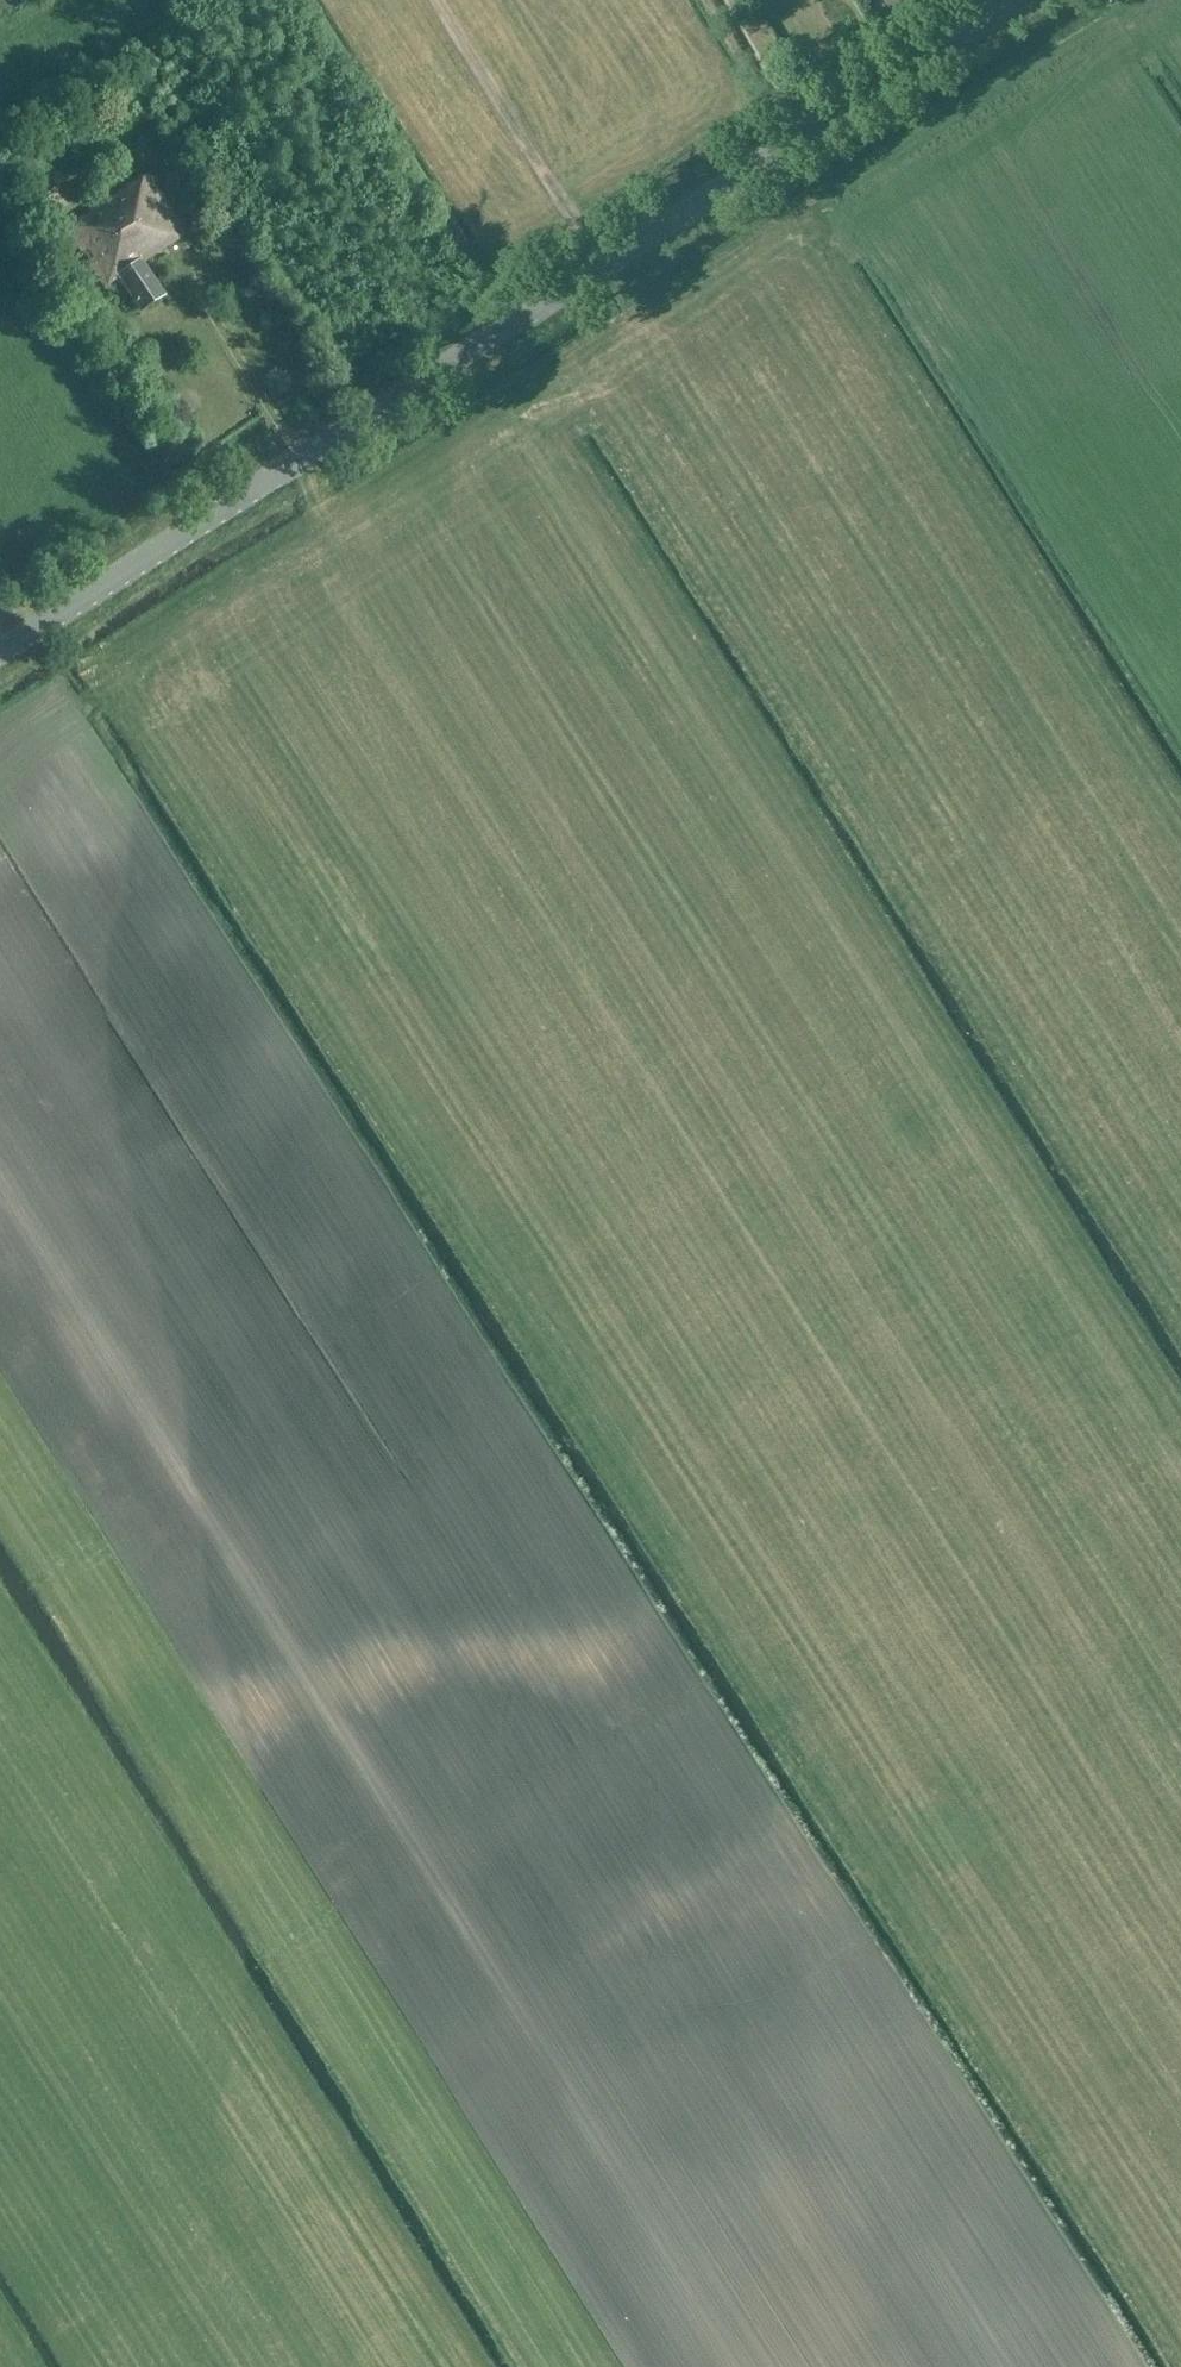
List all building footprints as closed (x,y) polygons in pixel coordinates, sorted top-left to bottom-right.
[(119,279),(143,313),(164,297),(141,264),(186,235),(148,175),(67,231),(105,289),(119,279)]
